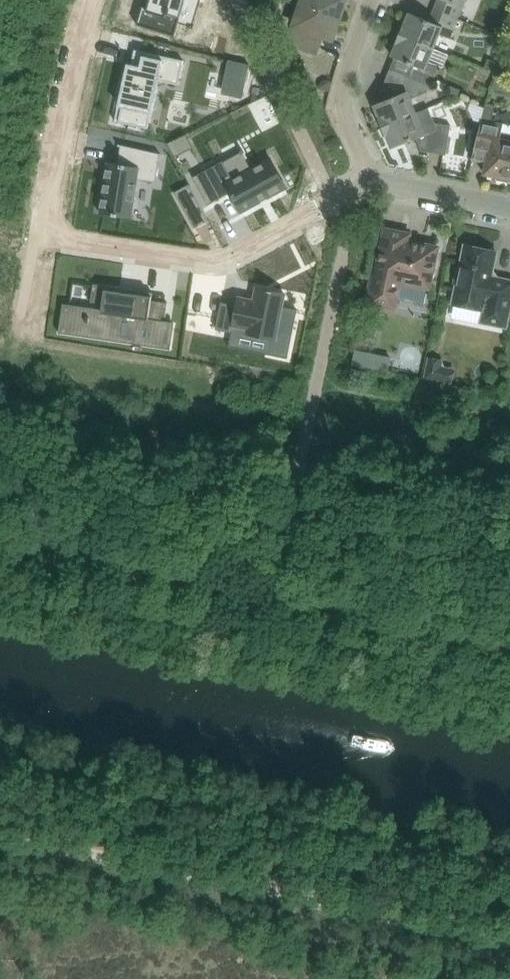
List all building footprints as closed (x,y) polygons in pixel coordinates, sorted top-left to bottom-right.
[(141,10),(154,14),(150,26),(161,29),(160,32),(175,36),(179,23),(184,5),(186,6),(186,4),(198,8),(201,0),(144,0),(141,10)] [(301,5),(340,18),(346,0),(303,0),(301,5)] [(435,10),(458,19),(466,0),(439,0),(435,10)] [(301,50),(318,56),(324,37),(333,39),(340,18),(301,5),(294,26),(295,27),(292,33),(301,50)] [(450,39),(458,19),(435,10),(430,21),(409,13),(404,25),(400,34),(434,48),(440,35),(450,39)] [(407,76),(431,86),(439,66),(429,62),(434,48),(400,34),(396,44),(397,44),(392,56),(412,65),(407,76)] [(128,64),(118,105),(122,106),(119,122),(148,129),(159,79),(179,84),(184,61),(135,50),(132,64),(128,64)] [(486,58),(483,67),(494,72),(498,63),(486,58)] [(247,74),(250,65),(229,60),(227,70),(247,74)] [(382,127),(417,113),(411,99),(429,92),(431,86),(407,76),(400,94),(374,105),(379,117),(378,118),(382,127)] [(320,83),(318,89),(329,92),(332,81),(325,80),(320,83)] [(451,86),(448,92),(458,96),(461,90),(451,86)] [(474,156),(487,159),(484,174),(498,177),(497,180),(509,182),(509,178),(509,135),(502,133),(504,124),(491,121),(495,105),(487,103),(485,102),(481,119),(478,133),(474,156)] [(417,113),(382,127),(386,137),(387,137),(392,149),(417,139),(422,151),(446,155),(449,136),(451,125),(435,123),(429,108),(417,113)] [(186,134),(168,143),(175,157),(193,148),(186,134)] [(108,162),(100,213),(132,218),(138,179),(156,182),(160,154),(121,145),(118,164),(108,162)] [(223,161),(193,177),(208,205),(231,192),(242,211),(261,201),(261,202),(268,198),(267,198),(286,187),(270,159),(256,167),(252,169),(233,179),(224,162),(223,161)] [(199,203),(185,210),(195,228),(208,220),(199,203)] [(400,283),(410,285),(414,289),(420,291),(426,288),(430,289),(438,247),(409,241),(410,234),(385,229),(376,276),(370,275),(365,302),(376,305),(380,310),(385,306),(395,309),(400,283)] [(457,284),(453,304),(484,311),(482,323),(506,328),(509,309),(509,281),(491,277),(496,252),(465,246),(460,268),(457,267),(454,284),(457,284)] [(63,303),(59,333),(60,333),(61,330),(88,334),(90,319),(107,321),(105,337),(169,346),(169,349),(171,349),(174,329),(173,329),(174,323),(169,322),(161,321),(162,317),(166,317),(168,303),(152,301),(153,293),(129,289),(128,296),(120,295),(121,288),(93,284),(91,302),(103,304),(102,309),(63,303)] [(222,303),(216,329),(233,333),(234,326),(249,329),(248,334),(273,339),(270,355),(288,358),(298,310),(282,307),(285,294),(257,288),(254,301),(239,298),(237,306),(222,303)] [(378,355),(375,369),(388,372),(391,357),(378,355)] [(444,383),(448,366),(446,366),(444,363),(444,360),(429,357),(424,378),(444,383)]
